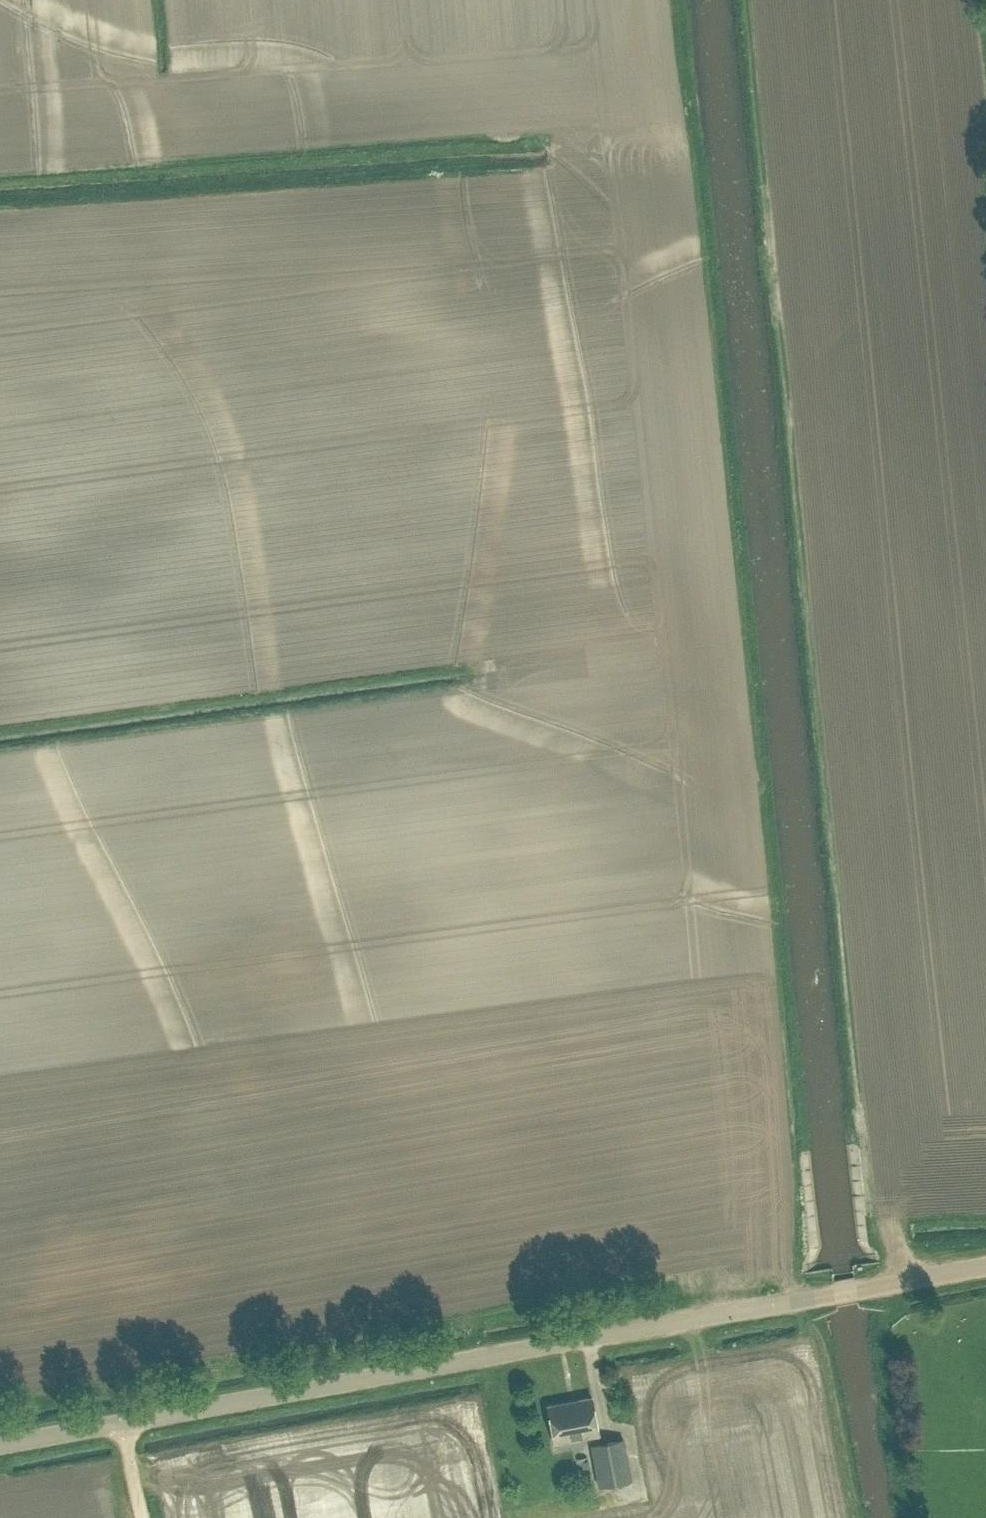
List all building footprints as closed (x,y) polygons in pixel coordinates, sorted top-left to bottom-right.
[(556,1442),(600,1434),(593,1397),(549,1405),(556,1442)] [(601,1485),(634,1479),(626,1438),(593,1444),(601,1485)]
